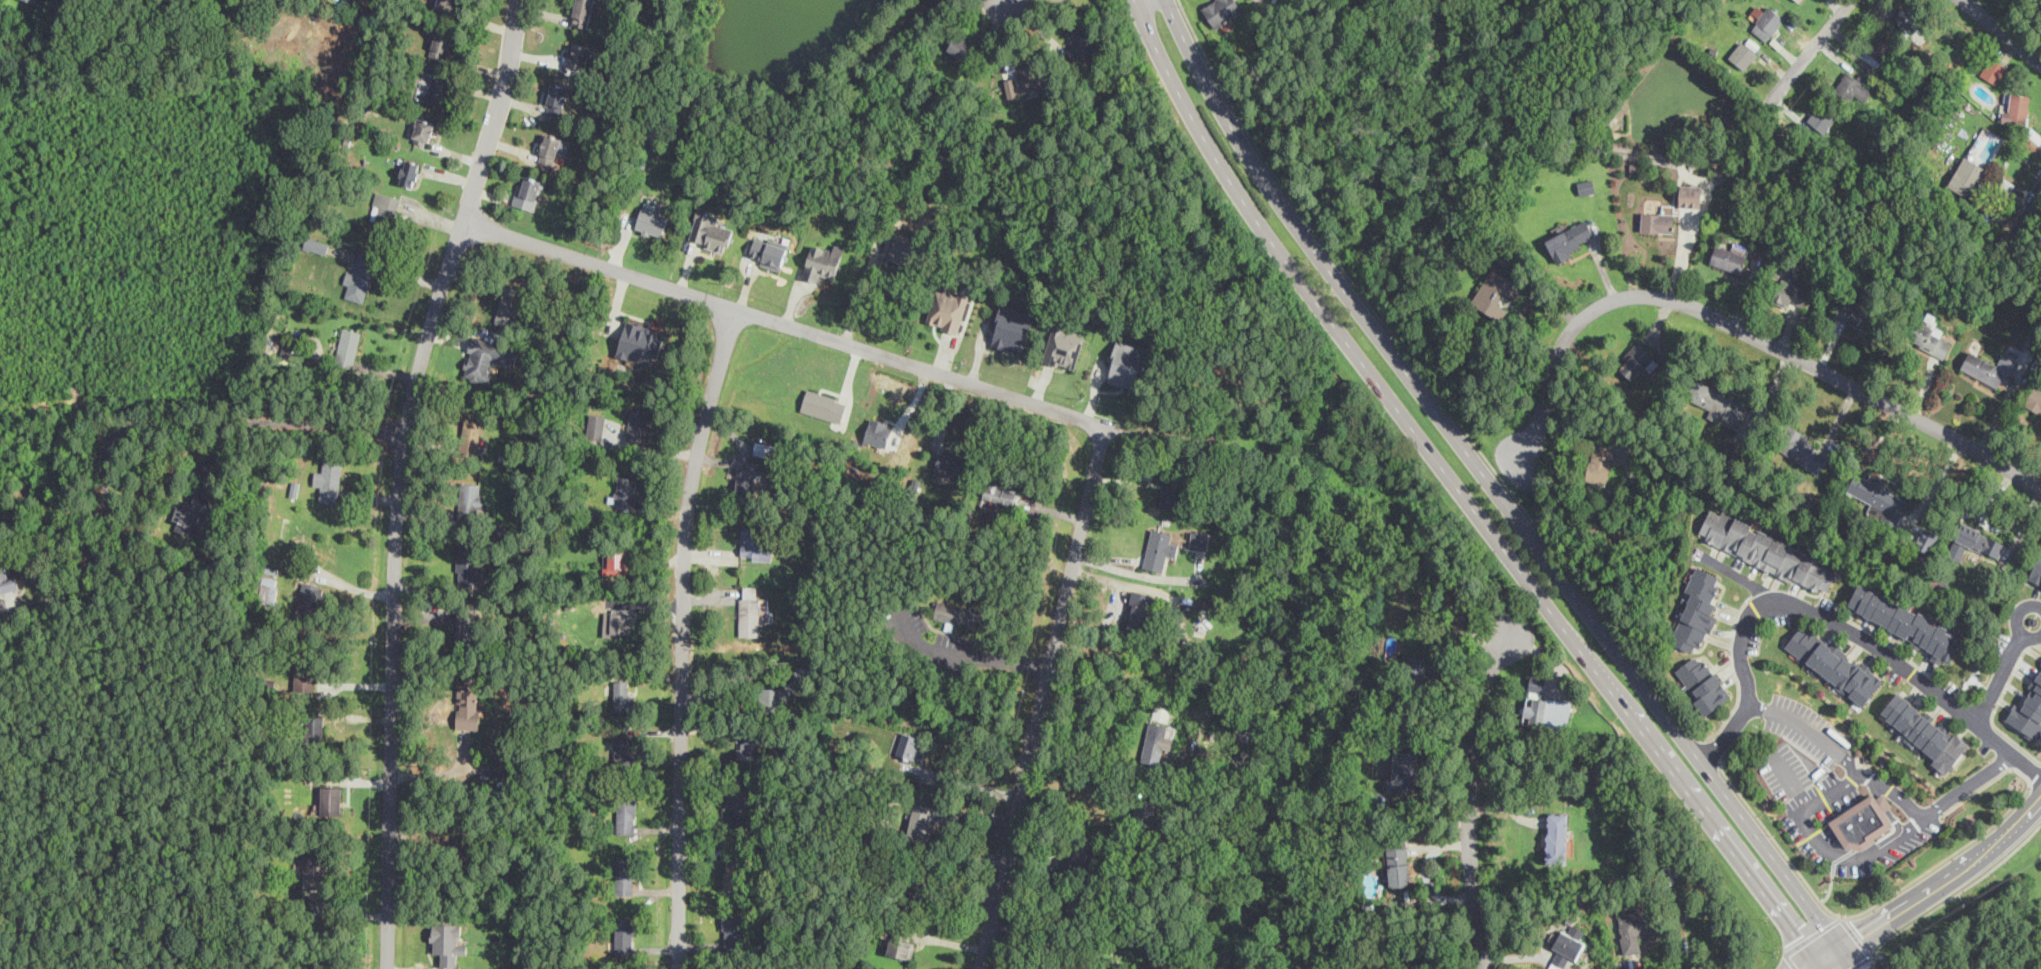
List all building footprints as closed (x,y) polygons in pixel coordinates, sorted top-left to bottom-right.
[(456,0),(438,0),(434,12),(451,17),(456,0)] [(588,27),(593,0),(576,0),(571,24),(588,27)] [(1243,9),(1237,0),(1207,0),(1200,5),(1215,28),(1243,9)] [(1749,16),(1757,20),(1751,30),(1768,41),(1784,16),(1768,5),(1763,12),(1755,7),(1749,16)] [(1902,30),(1919,25),(1913,5),(1895,11),(1902,30)] [(1071,39),(1064,46),(1082,63),(1098,47),(1074,24),(1065,33),(1071,39)] [(429,54),(446,60),(455,33),(438,27),(429,54)] [(1860,53),(1875,67),(1894,46),(1878,32),(1860,53)] [(974,43),(957,33),(947,49),(964,60),(974,43)] [(1728,58),(1745,69),(1761,46),(1744,35),(1728,58)] [(566,63),(585,69),(592,47),(573,41),(566,63)] [(2007,67),(1990,57),(1980,74),(1997,83),(2007,67)] [(1004,79),(1007,96),(1046,88),(1041,63),(1014,68),(1016,77),(1004,79)] [(1850,102),(1855,95),(1864,102),(1873,88),(1865,82),(1868,79),(1849,66),(1833,91),(1850,102)] [(424,100),(445,107),(454,78),(434,71),(424,100)] [(543,113),(562,117),(569,85),(549,81),(543,113)] [(2003,121),(2027,124),(2030,95),(2007,92),(2003,121)] [(1824,133),(1836,116),(1819,104),(1807,121),(1824,133)] [(436,121),(418,116),(411,139),(428,145),(436,121)] [(537,159),(554,164),(562,138),(545,133),(537,159)] [(1988,167),(1964,155),(1948,185),(1971,198),(1988,167)] [(415,187),(422,162),(405,158),(397,183),(415,187)] [(543,181),(527,174),(518,195),(535,202),(543,181)] [(1580,195),(1596,192),(1593,178),(1577,182),(1580,195)] [(1702,184),(1680,184),(1680,208),(1702,208),(1702,184)] [(400,197),(377,191),(369,219),(378,221),(375,233),(390,237),(400,197)] [(669,214),(641,206),(635,229),(663,237),(669,214)] [(718,212),(696,207),(688,243),(728,252),(734,228),(715,224),(718,212)] [(1674,232),(1674,212),(1641,212),(1641,232),(1674,232)] [(1544,239),(1555,261),(1597,240),(1586,218),(1544,239)] [(789,244),(756,233),(747,258),(781,270),(789,244)] [(304,247),(326,253),(329,242),(306,236),(304,247)] [(843,246),(825,242),(824,248),(810,245),(803,278),(823,282),(825,274),(836,276),(843,246)] [(1741,273),(1747,254),(1715,244),(1709,263),(1741,273)] [(378,256),(358,251),(352,270),(347,269),(343,284),(348,286),(344,297),(363,303),(378,256)] [(1472,304),(1501,320),(1510,304),(1511,305),(1523,284),(1491,267),(1472,304)] [(1779,277),(1771,300),(1787,308),(1790,302),(1802,307),(1810,292),(1779,277)] [(969,293),(936,284),(925,324),(958,333),(969,293)] [(522,290),(504,285),(495,321),(513,325),(522,290)] [(1866,333),(1876,313),(1843,297),(1833,317),(1866,333)] [(1035,313),(1001,303),(988,345),(1023,355),(1035,313)] [(1945,329),(1920,316),(1907,341),(1944,360),(1953,343),(1941,337),(1945,329)] [(649,356),(659,358),(666,330),(626,320),(617,356),(647,363),(649,356)] [(1042,361),(1074,371),(1087,332),(1054,322),(1042,361)] [(334,364),(354,368),(361,330),(342,326),(334,364)] [(494,383),(501,342),(470,336),(462,378),(494,383)] [(1105,381),(1140,391),(1151,349),(1116,339),(1105,381)] [(1657,359),(1640,340),(1616,363),(1633,382),(1657,359)] [(1998,386),(2001,380),(2010,384),(2020,362),(2002,354),(1997,364),(1968,351),(1960,369),(1998,386)] [(1708,416),(1738,428),(1748,403),(1694,380),(1686,399),(1711,409),(1708,416)] [(2040,414),(2040,389),(2034,385),(2023,405),(2040,414)] [(807,392),(799,411),(836,425),(843,406),(807,392)] [(625,438),(643,442),(651,411),(632,407),(625,438)] [(458,454),(477,457),(482,416),(463,414),(458,454)] [(893,425),(868,416),(860,438),(884,448),(893,425)] [(602,439),(605,421),(590,418),(588,437),(602,439)] [(1819,474),(1832,452),(1787,426),(1774,449),(1819,474)] [(1586,479),(1607,483),(1614,441),(1594,437),(1586,479)] [(753,453),(776,458),(779,445),(756,441),(753,453)] [(1721,455),(1735,462),(1742,449),(1728,441),(1721,455)] [(934,469),(963,479),(969,460),(940,451),(934,469)] [(323,471),(315,470),(314,486),(321,486),(320,500),(339,502),(342,458),(324,456),(323,471)] [(759,469),(759,463),(737,462),(736,492),(756,493),(756,479),(767,480),(768,469),(759,469)] [(1889,484),(1856,469),(1847,491),(1872,502),(1867,512),(1897,525),(1908,500),(1886,490),(1889,484)] [(272,470),(260,470),(261,486),(273,485),(272,470)] [(636,507),(639,476),(616,474),(613,505),(636,507)] [(1015,506),(1021,487),(988,477),(982,496),(1015,506)] [(1179,510),(1185,484),(1165,480),(1159,506),(1179,510)] [(460,520),(484,520),(484,487),(460,487),(460,520)] [(177,503),(173,519),(177,520),(174,530),(190,536),(193,528),(201,531),(206,514),(213,516),(216,504),(188,496),(185,505),(177,503)] [(1839,566),(1711,508),(1697,537),(1826,596),(1839,566)] [(2006,540),(1960,522),(1947,556),(1961,561),(1967,546),(1999,559),(2006,540)] [(764,536),(764,525),(742,524),(741,559),(771,559),(772,536),(764,536)] [(1939,532),(1923,526),(1914,546),(1930,553),(1939,532)] [(1173,533),(1152,528),(1144,567),(1164,571),(1167,555),(1177,557),(1179,544),(1171,542),(1173,533)] [(1207,550),(1209,533),(1192,530),(1190,548),(1207,550)] [(477,542),(458,542),(458,587),(477,587),(477,542)] [(603,574),(632,574),(632,546),(604,546),(603,574)] [(2026,586),(2040,591),(2040,546),(2026,586)] [(18,585),(16,577),(12,578),(8,562),(1,563),(0,560),(0,589),(18,585)] [(1668,643),(1698,655),(1715,615),(1708,612),(1723,577),(1699,567),(1668,643)] [(280,578),(263,575),(258,602),(275,605),(280,578)] [(324,585),(305,579),(297,604),(316,610),(324,585)] [(1845,611),(1950,661),(1964,632),(1859,582),(1845,611)] [(760,585),(739,585),(739,630),(760,630),(760,585)] [(1151,595),(1132,592),(1127,627),(1146,630),(1151,595)] [(1197,608),(1214,609),(1215,600),(1197,599),(1197,608)] [(934,621),(977,626),(979,608),(937,602),(934,621)] [(603,637),(630,638),(631,610),(604,609),(603,637)] [(456,611),(456,649),(478,649),(478,611),(456,611)] [(1864,706),(1883,679),(1803,621),(1783,648),(1864,706)] [(1732,699),(1701,654),(1675,671),(1706,716),(1732,699)] [(1406,656),(1402,686),(1425,689),(1429,659),(1406,656)] [(314,663),(294,663),(295,691),(315,690),(314,663)] [(780,687),(758,687),(758,666),(736,666),(736,705),(780,705),(780,687)] [(2011,698),(1998,717),(2035,740),(2040,731),(2040,672),(2021,704),(2011,698)] [(1572,701),(1542,696),(1545,676),(1531,674),(1526,706),(1524,705),(1521,723),(1568,730),(1572,701)] [(613,711),(632,711),(632,677),(613,677),(613,711)] [(479,727),(479,679),(457,679),(457,727),(479,727)] [(1949,771),(1969,743),(1897,690),(1876,717),(1949,771)] [(311,739),(323,739),(324,714),(311,714),(311,739)] [(1171,750),(1175,724),(1148,719),(1141,763),(1159,766),(1162,748),(1171,750)] [(738,761),(758,761),(758,730),(738,730),(738,761)] [(915,760),(922,737),(903,731),(895,754),(915,760)] [(614,765),(632,765),(632,736),(614,736),(614,765)] [(1414,792),(1416,751),(1393,750),(1392,778),(1387,778),(1386,791),(1414,792)] [(342,786),(321,786),(321,817),(341,817),(342,786)] [(748,819),(748,787),(726,787),(726,806),(733,806),(733,819),(748,819)] [(1875,837),(1894,824),(1885,811),(1892,805),(1884,793),(1876,797),(1872,793),(1828,820),(1846,846),(1863,849),(1877,841),(1875,837)] [(1135,798),(1130,821),(1149,826),(1155,803),(1135,798)] [(927,842),(934,804),(914,801),(908,839),(927,842)] [(616,832),(635,832),(635,808),(616,808),(616,832)] [(1567,813),(1548,813),(1546,863),(1566,863),(1567,813)] [(1409,885),(1407,840),(1387,841),(1388,886),(1409,885)] [(725,888),(742,888),(742,853),(725,853),(725,888)] [(304,891),(325,891),(325,854),(303,855),(304,891)] [(634,894),(634,856),(616,856),(616,894),(634,894)] [(1616,915),(1625,954),(1641,951),(1638,937),(1653,933),(1647,903),(1633,906),(1634,911),(1616,915)] [(723,912),(723,945),(742,945),(742,912),(723,912)] [(635,954),(635,916),(616,916),(616,954),(635,954)] [(460,923),(432,923),(432,952),(441,952),(441,966),(457,966),(457,953),(467,953),(467,944),(460,943),(460,923)] [(1558,951),(1548,968),(1563,968),(1569,957),(1575,960),(1585,942),(1579,940),(1585,930),(1572,923),(1568,932),(1561,928),(1551,946),(1558,951)] [(917,939),(895,929),(886,950),(908,960),(917,939)]
